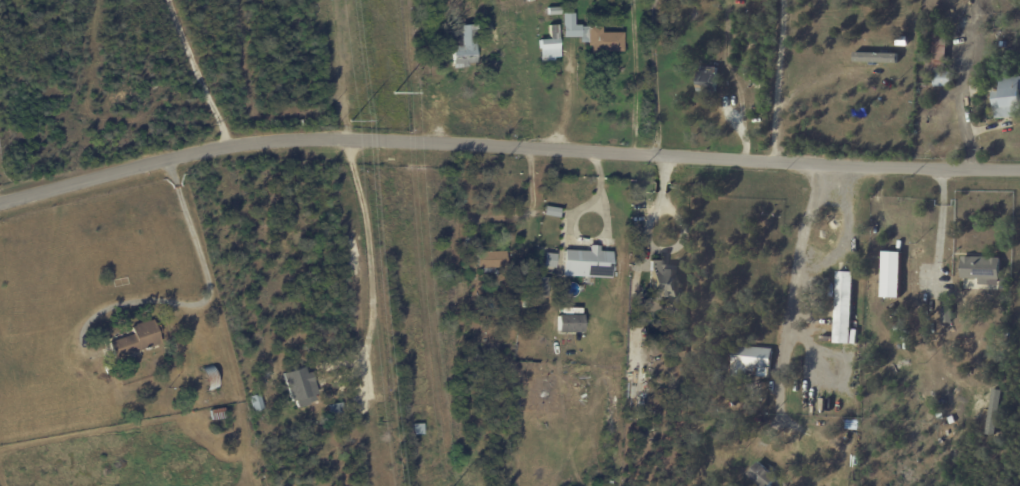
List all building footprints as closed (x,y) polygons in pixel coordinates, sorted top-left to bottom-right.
[(558,9),(559,15),(546,16),(546,8),(558,8),(558,9)] [(574,26),(579,26),(579,28),(600,27),(600,34),(623,33),(623,52),(600,53),(600,54),(590,55),(590,47),(586,47),(586,43),(579,43),(579,38),(561,38),(561,27),(560,27),(560,14),(572,13),(572,26),(574,26)] [(558,25),(561,57),(556,57),(556,61),(542,62),(541,41),(538,41),(537,26),(546,26),(546,24),(550,24),(550,25),(558,25)] [(454,69),(452,52),(446,52),(446,50),(442,51),(441,44),(445,43),(445,38),(460,37),(460,26),(471,26),(471,29),(476,29),(476,38),(473,38),(475,63),(468,63),(468,67),(462,68),(462,69),(454,69)] [(855,62),(898,63),(899,53),(855,52),(855,62)] [(551,62),(551,76),(541,76),(541,62),(551,62)] [(431,75),(416,77),(415,70),(423,69),(422,66),(430,65),(431,75)] [(717,69),(716,94),(715,94),(715,98),(701,98),(701,94),(697,93),(698,74),(701,74),(701,68),(717,69)] [(998,78),(1019,78),(1019,117),(1012,118),(993,120),(991,92),(998,91),(998,78)] [(558,209),(557,217),(541,214),(542,205),(559,208),(558,209)] [(611,262),(610,277),(562,275),(563,249),(585,250),(586,245),(598,245),(598,251),(611,251),(611,262)] [(541,252),(553,253),(552,267),(540,265),(541,252)] [(999,279),(961,279),(962,257),(1000,258),(999,279)] [(677,297),(678,267),(665,267),(665,260),(650,259),(649,296),(677,297)] [(898,260),(906,260),(904,298),(878,296),(880,259),(898,260)] [(838,272),(852,272),(848,344),(833,343),(836,271),(838,272)] [(943,306),(950,305),(950,308),(952,308),(952,323),(943,323),(943,319),(941,319),(941,309),(943,309),(943,306)] [(582,319),(579,319),(579,331),(554,331),(554,314),(579,313),(580,316),(582,315),(582,319)] [(144,349),(112,360),(107,343),(130,336),(128,329),(134,327),(134,326),(146,322),(146,323),(151,322),(153,328),(157,326),(160,334),(155,335),(158,344),(157,344),(157,346),(153,347),(144,349)] [(769,367),(754,366),(753,371),(746,370),(745,377),(730,375),(733,345),(770,349),(769,367)] [(213,366),(219,387),(216,387),(218,396),(212,398),(210,390),(208,391),(202,368),(213,366)] [(298,408),(296,399),(292,400),(288,385),(294,383),(293,378),(307,374),(308,375),(312,374),(314,382),(312,383),(317,400),(308,403),(308,405),(298,408)] [(258,393),(262,409),(251,412),(247,396),(258,393)] [(340,404),(342,413),(327,416),(325,405),(339,402),(340,404)] [(211,410),(226,408),(227,418),(212,419),(211,410)] [(413,424),(423,424),(424,434),(413,434),(413,424)] [(769,485),(770,485),(758,485),(745,475),(756,462),(764,468),(775,478),(769,485)]
